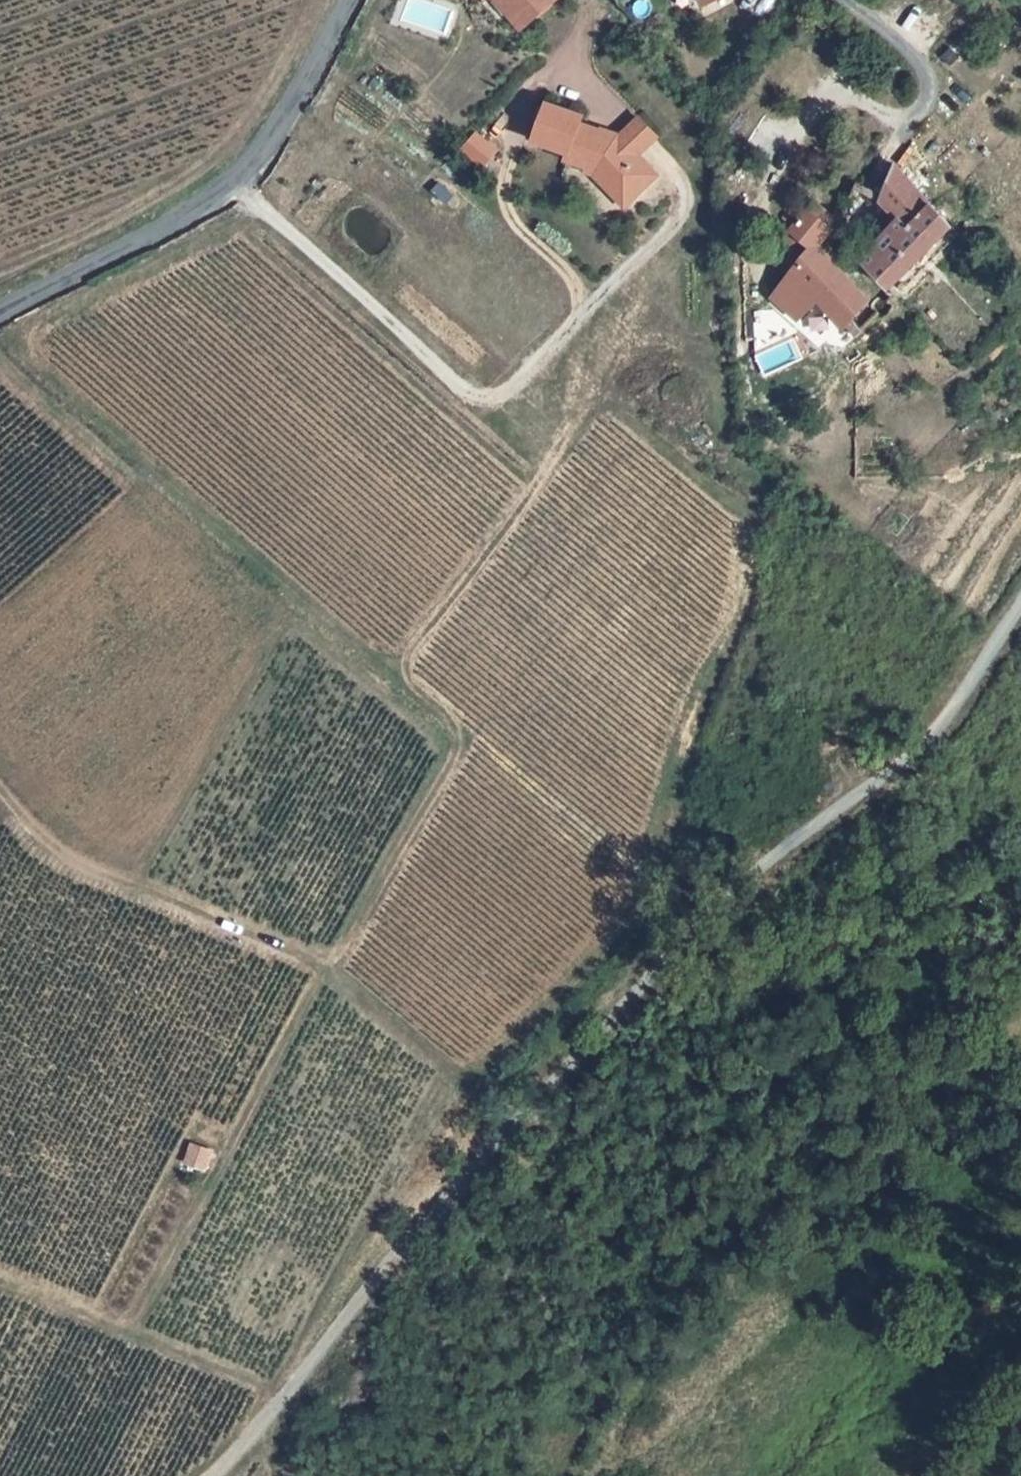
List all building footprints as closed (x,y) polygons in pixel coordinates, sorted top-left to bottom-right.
[(509,27),(519,19),(503,0),(487,0),(509,27)] [(519,19),(543,0),(503,0),(519,19)] [(533,102),(520,139),(555,151),(552,158),(574,166),(580,173),(590,176),(599,186),(606,180),(621,196),(644,175),(624,155),(610,141),(606,142),(587,135),(588,130),(573,124),(572,127),(565,125),(569,115),(533,102)] [(588,130),(587,135),(606,142),(610,141),(624,155),(643,137),(625,118),(607,136),(589,128),(588,130)] [(463,130),(449,145),(468,162),(481,147),(463,130)] [(895,305),(965,229),(906,163),(883,206),(892,227),(859,270),(895,305)] [(803,195),(784,218),(814,244),(833,220),(803,195)] [(850,330),(863,340),(881,320),(814,244),(786,280),(772,297),(800,322),(817,303),(850,330)] [(201,1163),(208,1142),(181,1133),(174,1154),(201,1163)]
